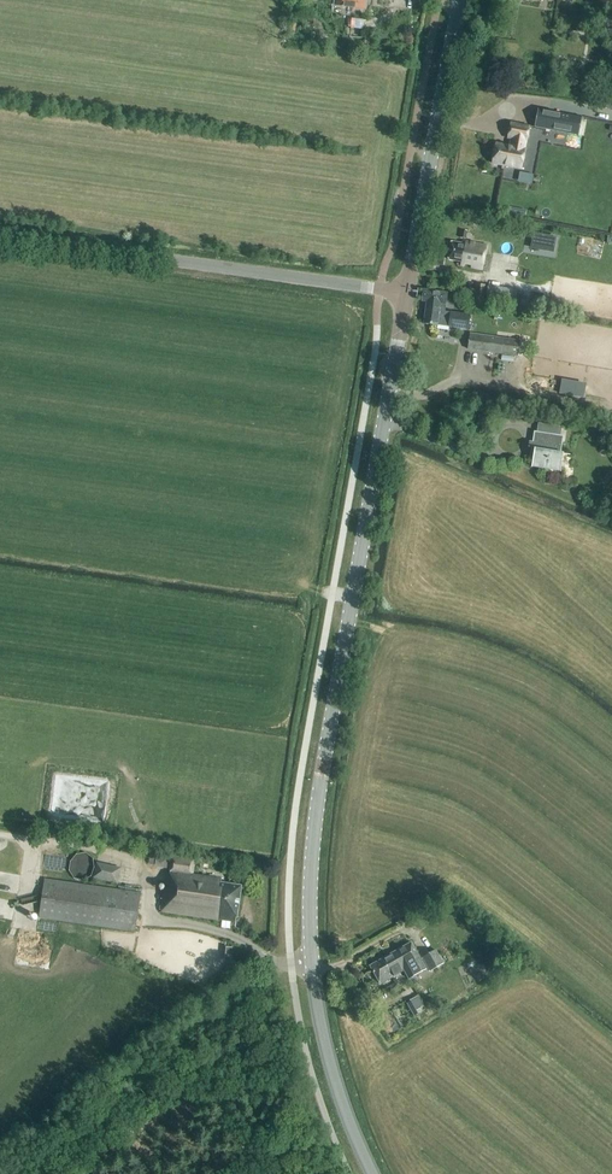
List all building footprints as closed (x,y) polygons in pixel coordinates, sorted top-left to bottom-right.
[(582,118),(549,112),(546,131),(560,133),(578,137),(582,118)] [(511,147),(497,144),(493,165),(521,170),(525,150),(524,150),(526,143),(527,143),(529,127),(511,124),(508,139),(512,140),(511,147)] [(517,210),(509,209),(508,217),(516,219),(517,210)] [(531,242),(543,244),(545,235),(533,233),(531,242)] [(552,248),(592,254),(594,240),(554,234),(552,248)] [(451,243),(448,260),(461,263),(461,266),(482,270),(487,246),(462,241),(462,245),(451,243)] [(476,285),(474,303),(484,303),(485,286),(476,285)] [(515,307),(517,291),(488,286),(486,302),(515,307)] [(449,328),(468,330),(469,316),(451,314),(445,313),(446,305),(447,294),(424,291),(422,302),(426,303),(423,324),(437,326),(449,327),(449,328)] [(532,307),(556,310),(558,298),(534,295),(532,307)] [(518,357),(520,342),(470,335),(468,350),(518,357)] [(582,385),(563,381),(560,393),(579,397),(582,385)] [(534,432),(532,444),(535,445),(531,468),(561,472),(563,454),(560,454),(563,437),(560,436),(561,427),(538,424),(536,433),(534,432)] [(94,868),(93,859),(85,854),(76,855),(70,863),(69,872),(74,879),(83,881),(91,877),(94,868)] [(237,918),(241,887),(220,884),(221,880),(192,876),(194,860),(171,857),(169,873),(170,873),(168,883),(166,882),(161,912),(236,923),(236,918),(237,918)] [(92,879),(118,885),(121,869),(96,863),(92,879)] [(135,932),(139,901),(140,894),(45,880),(39,918),(135,932)] [(390,955),(401,973),(403,971),(408,980),(426,969),(411,943),(390,955)] [(430,972),(444,964),(436,950),(422,957),(430,972)] [(388,980),(401,973),(390,955),(378,962),(388,980)] [(498,970),(496,960),(483,964),(486,973),(498,970)] [(380,985),(388,980),(378,962),(370,967),(380,985)] [(395,984),(389,987),(394,996),(400,992),(395,984)] [(409,1002),(416,1015),(429,1009),(421,995),(409,1002)]
